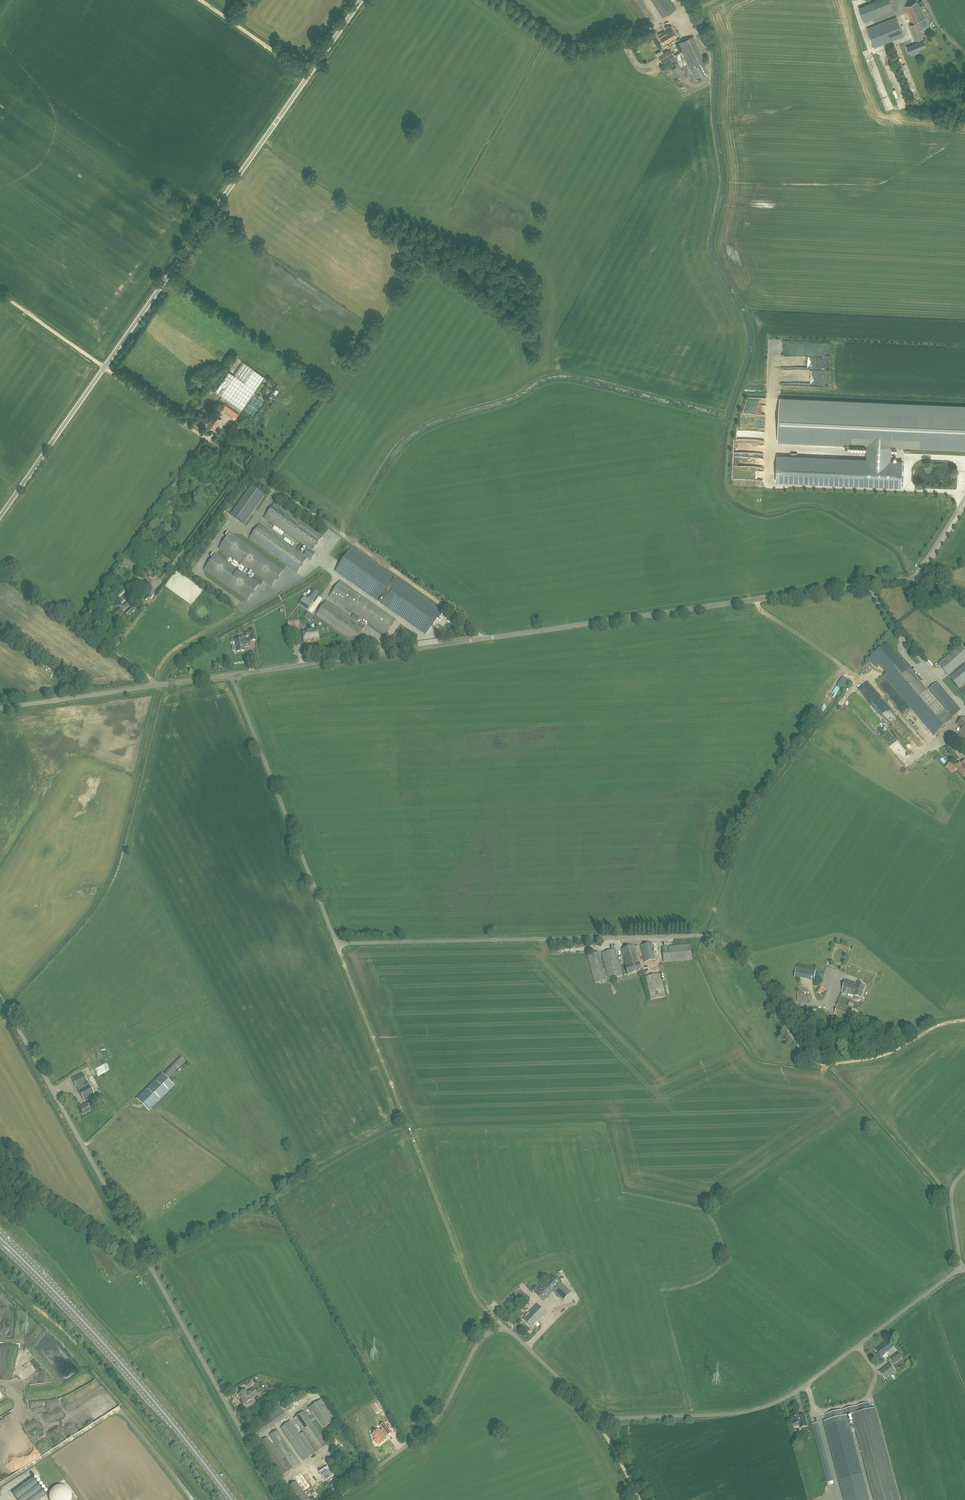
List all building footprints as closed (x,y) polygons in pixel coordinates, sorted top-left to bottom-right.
[(881,0),(878,0),(873,2),(879,17),(886,14),(881,0)] [(886,14),(894,11),(890,0),(881,0),(886,14)] [(873,2),(859,7),(865,22),(879,17),(873,2)] [(920,30),(929,26),(925,18),(924,19),(917,2),(906,7),(913,25),(911,26),(917,41),(923,38),(920,30)] [(875,47),(904,36),(896,17),(867,28),(875,47)] [(664,44),(676,37),(671,29),(666,32),(664,30),(658,34),(664,44)] [(924,40),(907,47),(910,54),(927,47),(924,40)] [(663,64),(668,61),(675,56),(670,48),(658,56),(663,64)] [(265,377),(238,358),(215,391),(241,410),(265,377)] [(778,441),(964,449),(964,407),(780,399),(778,441)] [(222,410),(235,420),(238,415),(225,405),(222,410)] [(214,429),(221,420),(215,415),(208,425),(214,429)] [(234,434),(239,427),(234,423),(229,431),(234,434)] [(890,446),(868,445),(867,460),(777,456),(776,481),(902,487),(903,461),(898,461),(898,460),(892,460),(892,461),(890,461),(890,446)] [(244,524),(265,495),(251,486),(231,515),(244,524)] [(250,539),(297,573),(307,558),(310,560),(315,553),(312,551),(322,537),(275,503),(265,518),(301,544),(296,550),(260,525),(250,539)] [(230,532),(218,548),(256,575),(264,581),(272,586),(283,570),(230,532)] [(351,549),(335,571),(426,634),(441,612),(351,549)] [(253,579),(215,553),(204,569),(247,600),(258,584),(252,580),(253,579)] [(126,557),(122,562),(137,574),(140,569),(126,557)] [(256,575),(253,579),(252,580),(258,584),(260,586),(264,581),(256,575)] [(330,596),(335,600),(337,597),(343,601),(351,589),(340,581),(330,596)] [(396,620),(351,589),(343,601),(341,604),(385,636),(396,620)] [(141,591),(138,594),(140,597),(139,598),(143,602),(150,596),(146,591),(143,594),(141,591)] [(312,603),(304,597),(299,603),(307,609),(312,603)] [(354,642),(365,628),(326,601),(316,615),(354,642)] [(116,620),(124,613),(123,612),(125,610),(120,605),(117,607),(119,608),(112,615),(116,620)] [(136,609),(133,606),(125,612),(128,616),(136,609)] [(308,612),(306,616),(313,621),(315,617),(308,612)] [(299,626),(300,625),(299,619),(288,620),(289,627),(292,627),(293,633),(300,632),(299,626)] [(249,631),(245,632),(246,636),(250,635),(251,641),(256,640),(255,629),(249,630),(249,631)] [(313,639),(319,638),(318,629),(303,631),(305,642),(313,641),(313,639)] [(237,652),(245,651),(245,647),(251,646),(250,640),(244,640),(243,639),(235,640),(236,646),(234,646),(233,647),(233,650),(234,651),(237,651),(237,652)] [(884,675),(892,685),(910,669),(888,643),(868,660),(875,668),(878,665),(886,674),(884,675)] [(939,664),(948,675),(964,660),(964,651),(960,645),(939,664)] [(950,677),(959,688),(964,683),(964,664),(950,677)] [(910,669),(892,685),(909,706),(928,690),(910,669)] [(948,709),(946,711),(951,718),(961,710),(937,682),(931,688),(948,709)] [(928,690),(909,706),(934,735),(953,719),(951,718),(946,711),(928,690)] [(874,725),(878,721),(866,708),(866,707),(864,705),(860,709),(874,725)] [(957,724),(962,730),(959,732),(964,738),(964,717),(957,724)] [(895,751),(901,746),(897,740),(891,745),(895,751)] [(645,962),(655,959),(652,943),(641,946),(645,962)] [(666,962),(691,960),(690,944),(664,947),(666,962)] [(622,949),(625,961),(629,960),(630,964),(638,961),(636,952),(639,951),(638,945),(634,946),(622,949)] [(623,976),(615,949),(602,953),(609,979),(623,976)] [(595,983),(605,980),(597,952),(587,955),(595,983)] [(626,966),(628,974),(641,971),(639,963),(638,961),(630,964),(629,960),(625,961),(626,966)] [(816,970),(796,967),(794,977),(814,980),(816,970)] [(660,973),(644,977),(650,1000),(666,997),(660,973)] [(854,995),(855,996),(854,998),(855,999),(858,1000),(860,1000),(860,998),(861,998),(866,985),(858,983),(846,979),(842,991),(854,995)] [(824,994),(826,990),(819,986),(816,992),(821,995),(822,993),(824,994)] [(849,1019),(852,1010),(837,1005),(834,1014),(849,1019)] [(175,1085),(162,1072),(136,1097),(149,1110),(175,1085)] [(87,1082),(82,1073),(72,1079),(76,1087),(87,1082)] [(83,1100),(94,1094),(87,1082),(76,1087),(83,1100)] [(83,1115),(92,1110),(88,1102),(83,1105),(84,1106),(79,1109),(83,1115)] [(530,1278),(542,1265),(536,1259),(520,1276),(522,1278),(526,1273),(530,1278)] [(543,1300),(558,1285),(559,1284),(557,1283),(553,1287),(547,1282),(546,1281),(535,1292),(543,1300)] [(559,1284),(553,1290),(563,1299),(570,1292),(560,1283),(559,1284)] [(524,1319),(532,1327),(537,1321),(538,1322),(546,1313),(537,1304),(531,1310),(528,1307),(525,1311),(528,1313),(526,1315),(526,1316),(524,1319)] [(574,1310),(557,1316),(558,1321),(576,1316),(574,1310)] [(552,1331),(578,1323),(576,1316),(558,1322),(559,1325),(550,1328),(552,1331)] [(554,1337),(580,1329),(578,1323),(552,1332),(554,1337)] [(882,1356),(886,1353),(886,1354),(888,1352),(891,1356),(890,1357),(895,1363),(902,1357),(893,1346),(893,1347),(888,1341),(877,1349),(882,1356)] [(893,1367),(882,1374),(885,1379),(896,1371),(893,1367)] [(247,1388),(254,1383),(255,1382),(253,1379),(252,1380),(251,1380),(245,1384),(247,1388)] [(243,1400),(257,1391),(254,1388),(248,1392),(246,1389),(239,1394),(243,1400)] [(258,1394),(257,1391),(243,1400),(245,1404),(253,1399),(252,1398),(258,1394)] [(336,1420),(322,1399),(308,1408),(322,1429),(336,1420)] [(852,1416),(874,1499),(900,1499),(876,1408),(872,1409),(870,1402),(856,1406),(859,1414),(852,1416)] [(279,1404),(271,1409),(265,1413),(267,1417),(257,1423),(254,1425),(259,1434),(287,1415),(279,1404)] [(824,1421),(845,1499),(870,1499),(847,1416),(852,1415),(859,1414),(856,1406),(825,1414),(827,1420),(824,1421)] [(294,1418),(304,1432),(317,1452),(328,1444),(304,1411),(294,1418)] [(799,1412),(795,1413),(792,1413),(792,1414),(791,1414),(794,1425),(800,1423),(801,1428),(808,1426),(806,1419),(801,1421),(799,1412)] [(290,1421),(281,1427),(304,1461),(313,1454),(300,1435),(290,1421)] [(379,1429),(372,1435),(376,1439),(374,1440),(378,1444),(379,1443),(380,1444),(387,1439),(385,1436),(387,1435),(388,1435),(392,1432),(384,1422),(380,1426),(382,1428),(380,1430),(379,1429)] [(819,1429),(813,1430),(827,1482),(833,1481),(819,1429)] [(304,1432),(300,1435),(313,1454),(317,1452),(304,1432)] [(327,1466),(319,1471),(325,1480),(333,1475),(327,1466)] [(288,1487),(297,1499),(308,1499),(309,1499),(305,1495),(296,1482),(288,1487)]
